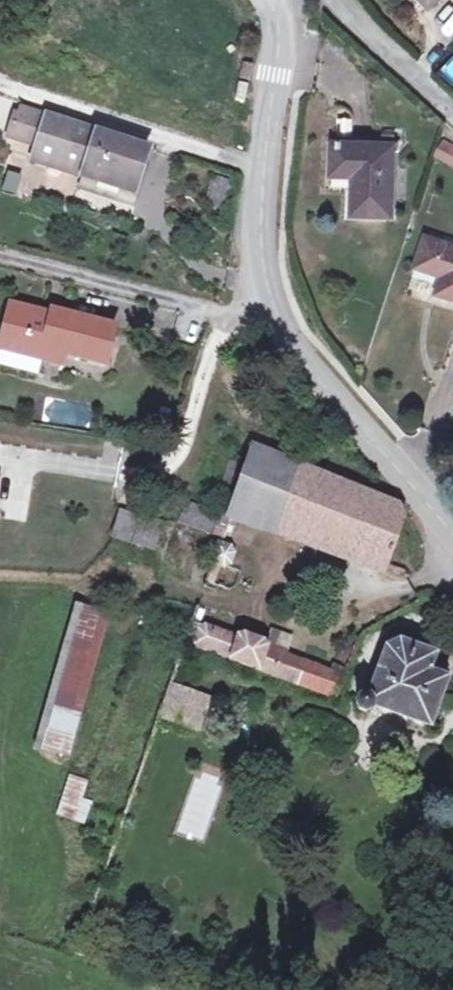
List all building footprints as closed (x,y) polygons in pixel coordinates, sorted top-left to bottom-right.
[(431,8),(439,0),(423,0),(431,8)] [(438,74),(452,87),(452,58),(438,74)] [(249,80),(252,66),(244,64),(240,78),(249,80)] [(245,102),(249,85),(240,83),(236,100),(245,102)] [(133,193),(148,148),(48,116),(22,108),(17,123),(13,121),(8,137),(36,146),(32,160),(83,176),(133,193)] [(444,143),(437,157),(452,165),(452,147),(444,143)] [(392,217),(394,146),(334,145),(333,168),(355,169),(354,176),(353,215),(392,217)] [(354,176),(355,169),(333,168),(333,176),(354,176)] [(14,196),(20,178),(8,174),(2,193),(14,196)] [(133,193),(83,176),(79,190),(129,206),(133,193)] [(225,209),(232,181),(214,176),(207,205),(225,209)] [(426,238),(416,268),(443,277),(437,294),(452,299),(452,246),(426,238)] [(115,326),(54,311),(52,321),(30,315),(31,310),(13,305),(0,356),(0,364),(39,374),(42,359),(45,349),(63,353),(105,364),(115,326)] [(60,364),(63,353),(45,349),(42,359),(60,364)] [(385,569),(404,517),(400,507),(254,447),(246,468),(240,487),(234,504),(231,512),(267,526),(267,525),(350,555),(349,556),(385,569)] [(240,487),(246,468),(232,463),(225,482),(240,487)] [(227,523),(231,512),(234,504),(222,500),(218,513),(218,514),(212,534),(222,537),(224,531),(227,523)] [(218,514),(218,513),(187,504),(181,523),(212,534),(218,514)] [(139,529),(143,518),(121,510),(113,536),(135,544),(139,529)] [(154,549),(158,534),(162,522),(153,519),(148,531),(139,529),(135,544),(154,549)] [(231,534),(234,526),(227,523),(224,531),(231,534)] [(218,550),(220,544),(214,542),(212,548),(218,550)] [(231,563),(234,554),(231,547),(220,544),(218,550),(213,563),(224,567),(231,563)] [(59,750),(100,609),(83,604),(43,745),(59,750)] [(285,655),(267,649),(267,647),(264,642),(245,635),(239,637),(239,638),(206,626),(199,630),(193,646),(297,683),(303,668),(299,661),(285,655)] [(285,655),(291,639),(273,632),(267,647),(267,649),(285,655)] [(401,635),(384,641),(370,682),(379,692),(376,694),(376,696),(377,701),(376,706),(432,727),(452,673),(434,666),(439,649),(415,640),(416,647),(413,647),(411,657),(408,656),(412,639),(401,635)] [(338,694),(344,676),(299,661),(303,668),(297,683),(333,696),(338,694)] [(199,730),(209,700),(171,687),(161,717),(199,730)] [(361,711),(365,711),(368,710),(371,707),(373,705),(374,701),(374,698),(373,695),(371,692),(368,691),(364,690),(361,690),(358,691),(355,694),(353,697),(353,700),(353,704),(355,707),(358,710),(361,711)] [(73,816),(83,784),(72,780),(62,813),(73,816)]
